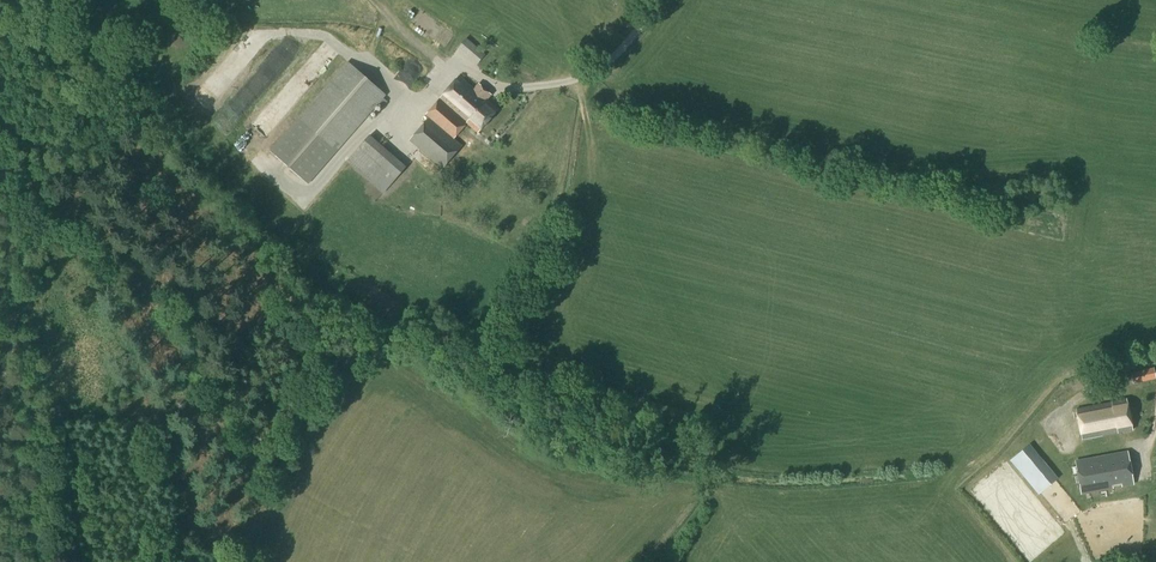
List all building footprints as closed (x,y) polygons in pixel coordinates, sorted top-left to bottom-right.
[(457,49),(460,51),(476,66),(486,55),(466,38),(457,49)] [(279,58),(242,117),(253,123),(289,64),(279,58)] [(309,185),(336,153),(387,95),(347,62),(270,151),(309,185)] [(401,72),(406,86),(425,80),(420,65),(401,72)] [(425,115),(428,118),(409,140),(441,169),(461,146),(453,139),(466,124),(477,133),(498,109),(487,99),(491,95),(478,84),(474,89),(459,76),(425,115)] [(226,104),(235,91),(222,82),(213,95),(226,104)] [(269,144),(293,116),(280,105),(256,133),(269,144)] [(383,194),(407,167),(369,134),(346,162),(383,194)] [(1153,368),(1131,373),(1133,384),(1155,378),(1153,368)] [(1082,439),(1132,429),(1126,399),(1076,409),(1082,439)] [(1127,452),(1075,462),(1081,494),(1113,488),(1112,485),(1124,483),(1124,486),(1133,484),(1127,452)] [(1042,461),(1024,477),(1038,494),(1057,479),(1042,461)]
